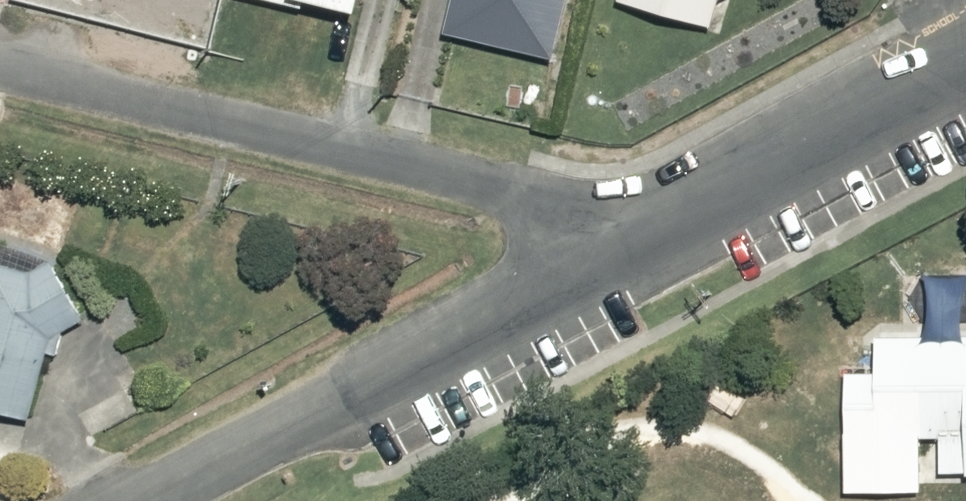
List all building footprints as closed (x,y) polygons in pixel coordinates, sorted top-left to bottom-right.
[(445,31),(553,56),(567,0),(452,0),(445,31)] [(711,23),(718,0),(626,0),(711,23)] [(29,416),(51,334),(84,316),(50,257),(27,270),(0,263),(0,408),(29,416)] [(810,432),(915,431),(915,468),(965,468),(965,359),(945,360),(945,320),(809,321),(810,432)]
